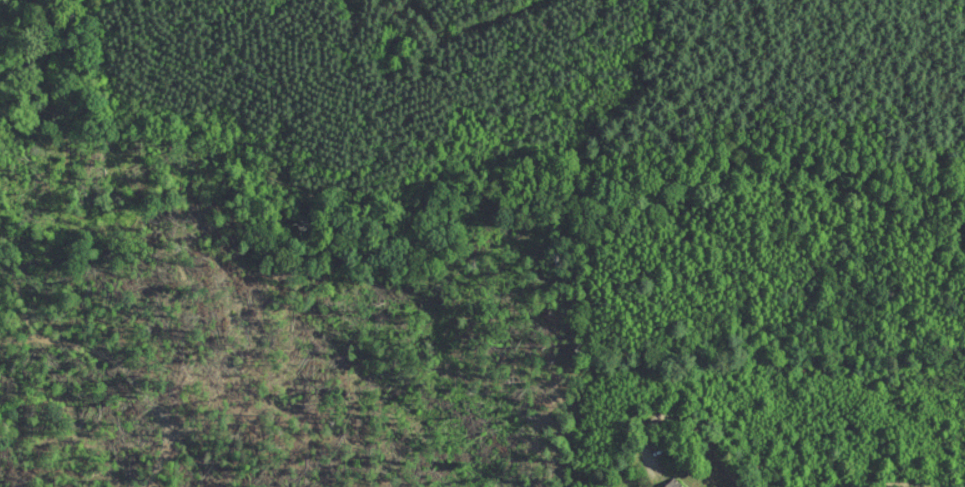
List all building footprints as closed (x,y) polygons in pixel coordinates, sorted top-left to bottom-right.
[(660,471),(644,484),(647,486),(673,486),(660,471)]
